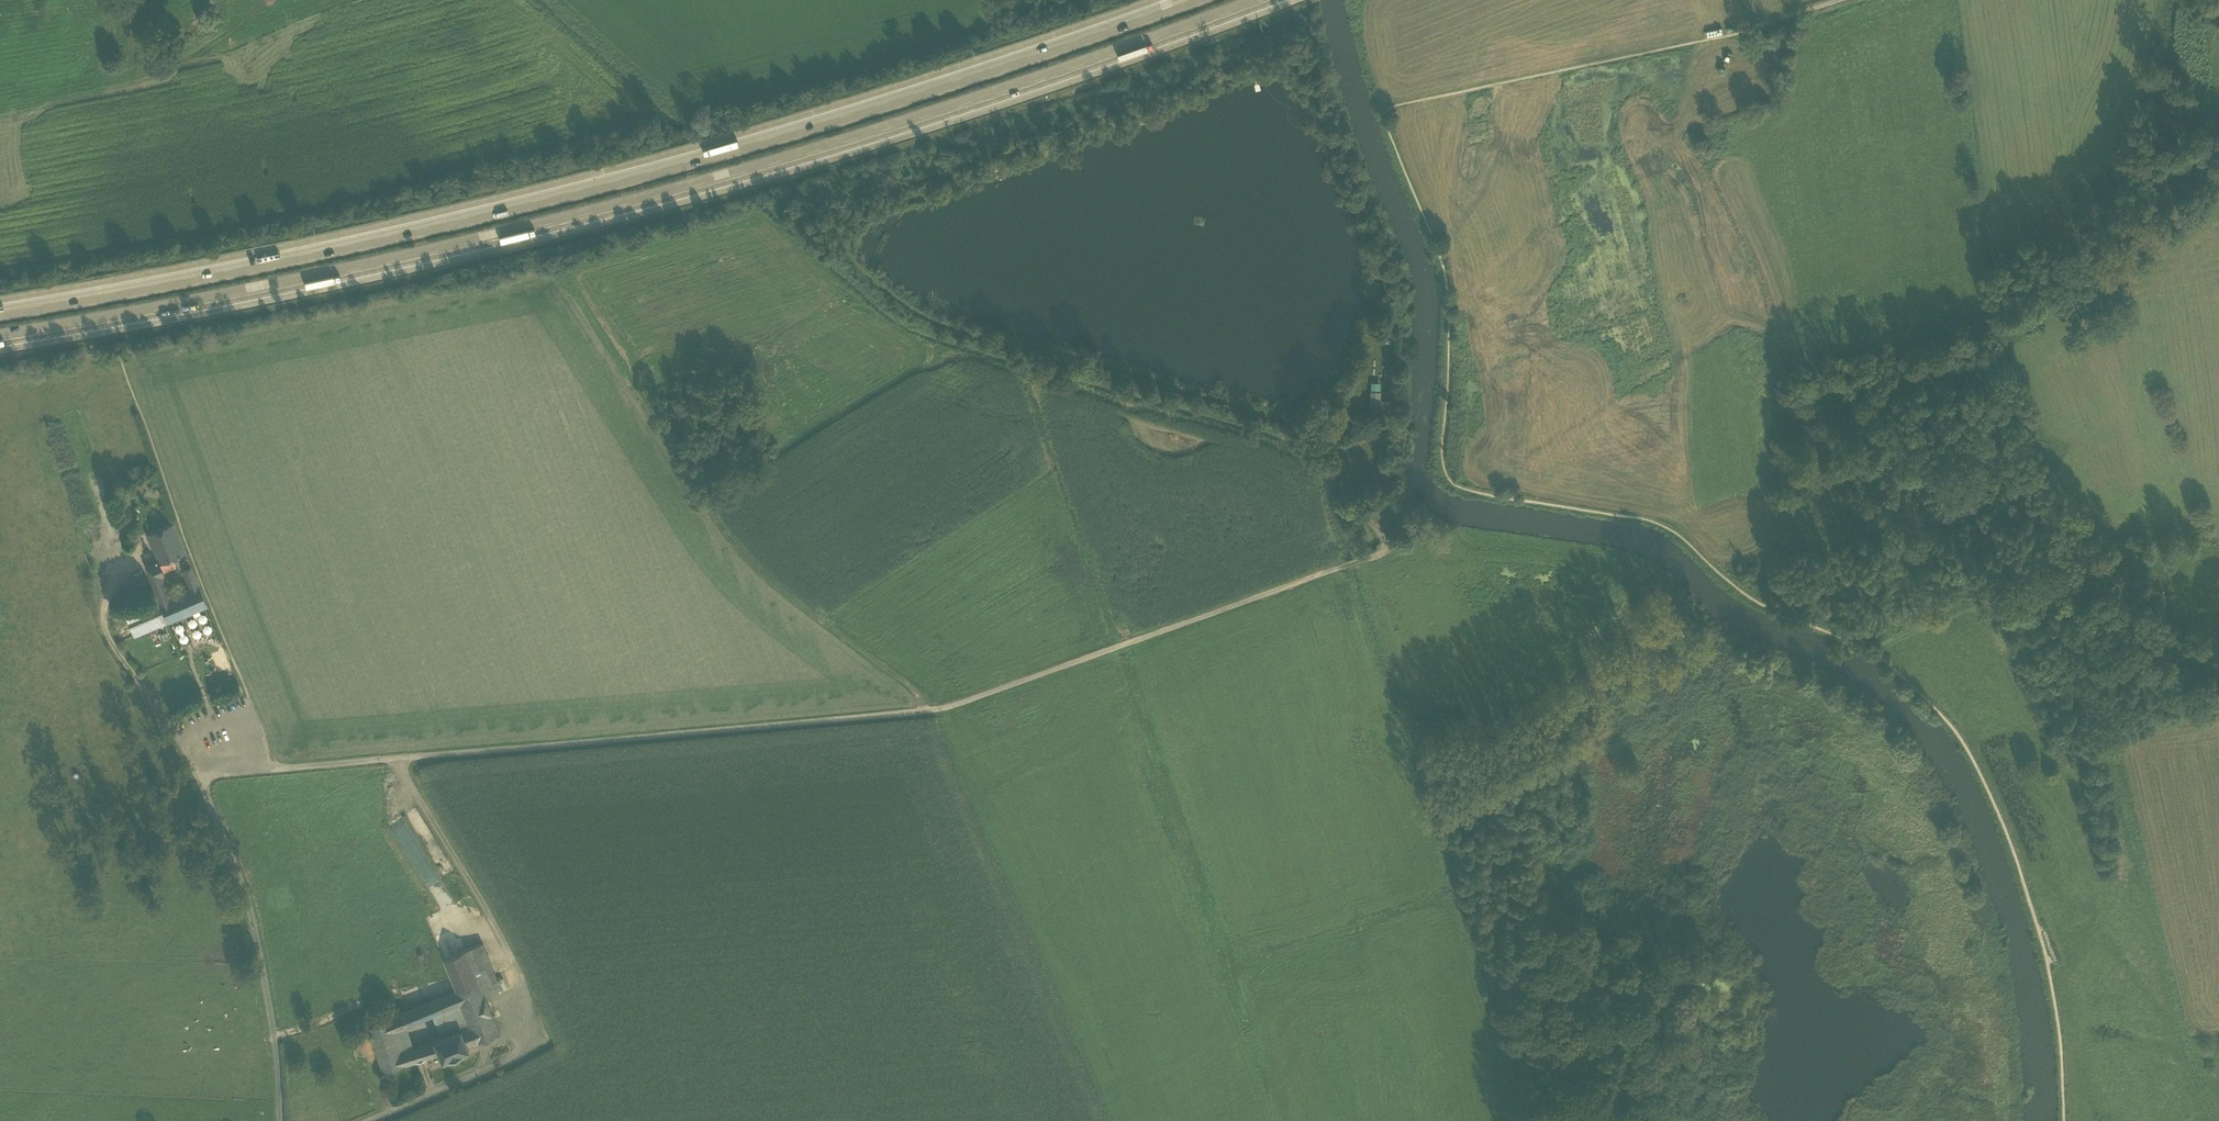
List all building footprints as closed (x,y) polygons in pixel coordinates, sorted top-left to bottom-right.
[(1371,382),(1371,391),(1380,391),(1380,383),(1371,382)] [(1380,398),(1371,398),(1370,409),(1379,409),(1380,400),(1380,398)] [(1391,400),(1380,400),(1379,409),(1391,409),(1391,400)] [(174,522),(147,533),(159,561),(164,571),(176,566),(173,558),(186,552),(174,522)] [(142,540),(139,533),(131,537),(134,543),(142,540)] [(159,561),(146,566),(152,579),(162,575),(165,573),(164,571),(159,561)] [(199,584),(192,566),(183,570),(191,588),(199,584)] [(162,575),(152,579),(155,587),(165,583),(162,575)] [(177,578),(180,588),(187,586),(184,576),(177,578)] [(165,583),(155,587),(160,600),(168,597),(169,597),(166,591),(167,588),(165,583)] [(169,597),(168,597),(160,600),(162,605),(169,621),(189,613),(208,605),(199,584),(191,588),(169,597)] [(158,594),(150,598),(148,599),(124,609),(128,619),(162,605),(160,600),(158,594)] [(162,605),(128,619),(135,636),(169,621),(162,605)] [(482,942),(466,949),(479,981),(495,974),(482,942)] [(479,981),(466,949),(443,958),(457,990),(459,995),(461,999),(471,1025),(477,1041),(477,1040),(500,1031),(492,1012),(485,996),(479,981)] [(495,974),(479,981),(485,996),(501,989),(495,974)] [(457,990),(391,1016),(394,1027),(404,1022),(423,1014),(461,999),(459,995),(457,990)] [(404,1022),(394,1027),(391,1016),(369,1026),(377,1051),(383,1070),(406,1063),(402,1050),(412,1047),(404,1022)] [(471,1025),(435,1040),(440,1052),(443,1060),(469,1049),(467,1045),(477,1041),(471,1025)] [(369,1026),(349,1034),(357,1059),(377,1051),(369,1026)] [(435,1039),(421,1044),(425,1057),(440,1052),(435,1040),(435,1039)] [(412,1047),(402,1050),(406,1063),(425,1057),(421,1044),(412,1047)]
